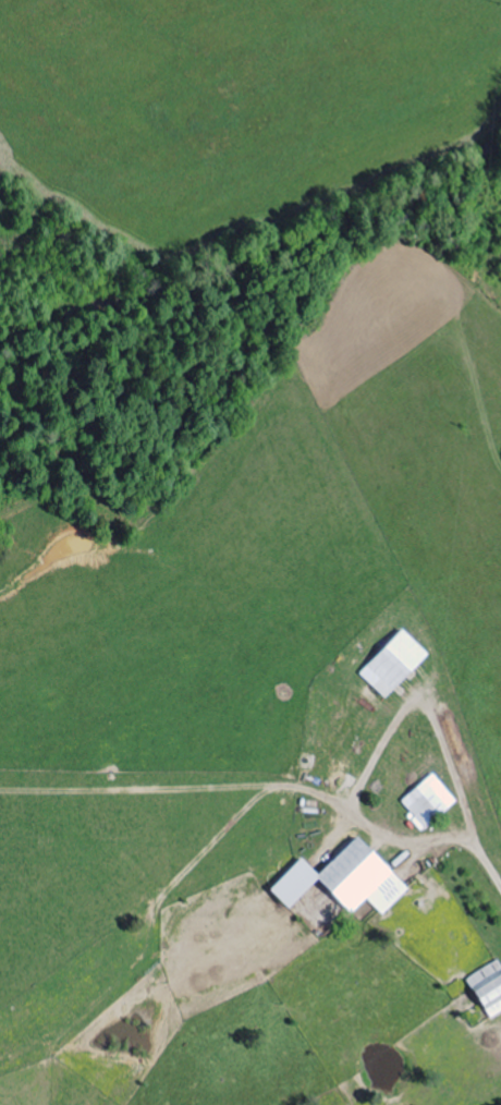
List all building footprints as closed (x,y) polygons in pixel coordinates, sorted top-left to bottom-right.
[(389,700),(433,655),(407,629),(363,674),(389,700)] [(460,801),(436,774),(405,802),(418,816),(414,819),(426,832),(460,801)] [(414,888),(363,837),(322,877),(357,913),(371,899),(387,915),(414,888)] [(500,1014),(500,960),(470,978),(494,1018),(500,1014)]
